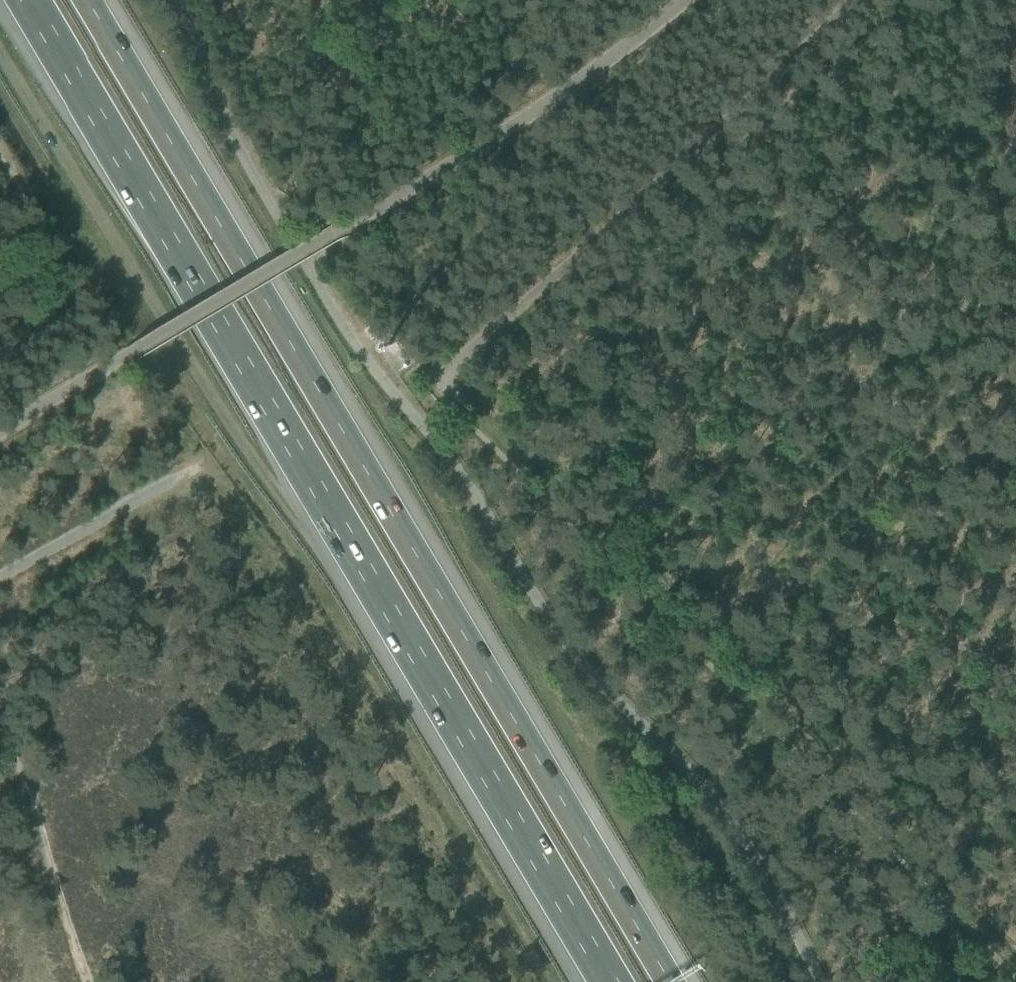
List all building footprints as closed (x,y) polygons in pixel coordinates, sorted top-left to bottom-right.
[(365,329),(372,339),(388,327),(381,318),(365,329)]
